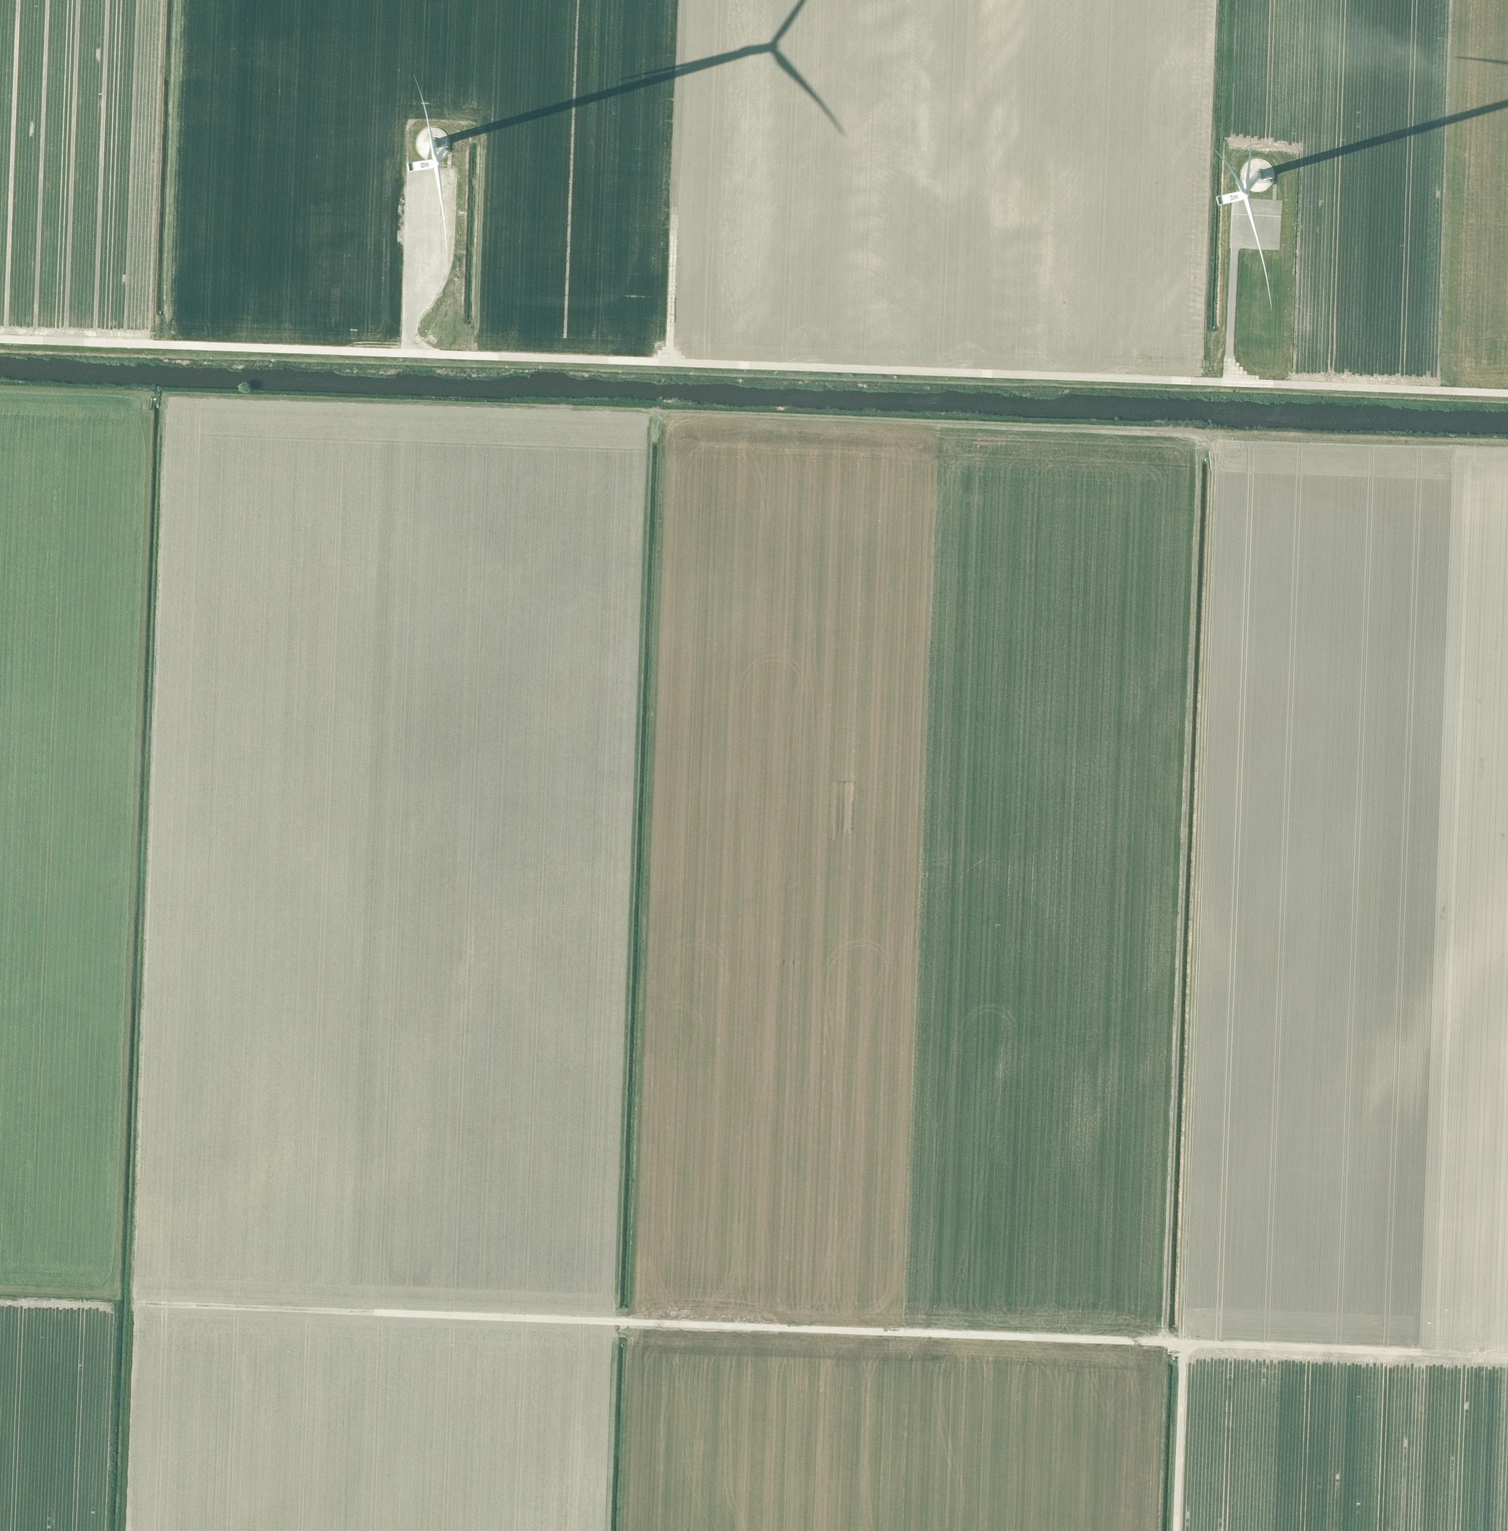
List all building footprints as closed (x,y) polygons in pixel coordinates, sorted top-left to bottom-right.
[(428,142),(428,143),(428,144),(428,145),(429,145),(429,146),(430,147),(431,148),(432,148),(433,148),(434,148),(435,148),(436,148),(437,148),(437,147),(438,147),(438,146),(439,146),(439,145),(440,145),(440,144),(440,143),(440,142),(440,141),(440,140),(439,140),(439,139),(438,139),(438,138),(437,138),(437,137),(436,137),(435,137),(434,136),(433,136),(433,137),(432,137),(431,137),(430,138),(429,139),(428,140),(428,141),(428,142)] [(1253,173),(1253,174),(1253,175),(1253,176),(1253,177),(1254,177),(1254,178),(1255,178),(1255,179),(1256,179),(1257,180),(1258,180),(1259,180),(1260,180),(1261,180),(1261,179),(1262,179),(1263,179),(1263,178),(1264,177),(1264,176),(1265,176),(1265,175),(1265,174),(1265,173),(1265,172),(1264,172),(1264,171),(1263,170),(1263,169),(1262,169),(1261,169),(1261,168),(1260,168),(1259,168),(1258,168),(1257,168),(1256,169),(1255,169),(1255,170),(1254,170),(1254,171),(1253,171),(1253,172),(1253,173)]
